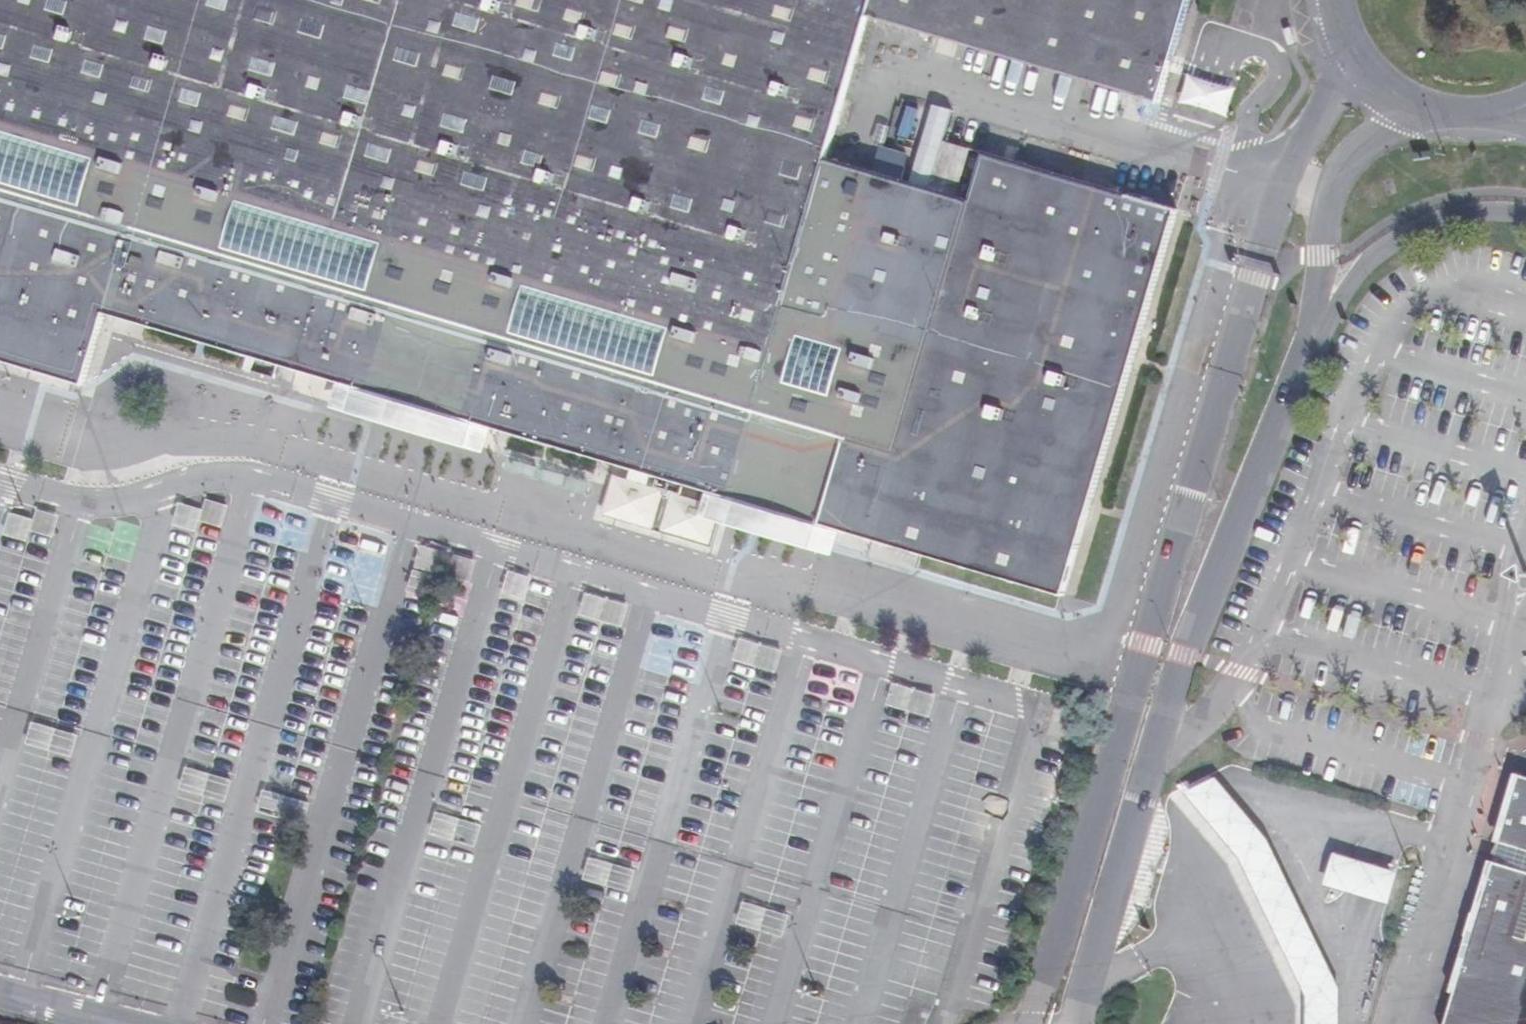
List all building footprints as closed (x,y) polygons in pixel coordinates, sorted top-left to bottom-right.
[(35,367),(59,374),(95,385),(115,317),(152,328),(214,346),(211,357),(218,359),(221,348),(284,366),(289,368),(293,369),(352,386),(345,412),(415,432),(480,451),(488,425),(510,431),(534,438),(582,452),(606,459),(644,470),(641,482),(618,475),(607,512),(628,519),(629,515),(633,515),(637,517),(635,521),(652,526),(687,536),(689,531),(696,533),(694,538),(714,544),(719,526),(778,543),(837,560),(847,528),(873,536),(1059,590),(1144,297),(1173,199),(985,145),(971,194),(957,190),(971,144),(944,137),(931,183),(904,175),(907,163),(905,162),(908,150),(880,142),(873,166),(829,153),(869,15),(1023,60),(1120,88),(1160,100),(1171,62),(1189,0),(0,0),(0,357),(35,367)] [(224,499),(204,494),(201,506),(198,514),(218,520),(224,499)] [(201,506),(178,498),(171,520),(194,527),(198,514),(201,506)] [(1181,792),(1237,858),(1304,995),(1304,1023),(1339,1023),(1338,985),(1265,838),(1212,776),(1181,792)] [(1518,777),(1447,1023),(1525,1023),(1525,779),(1518,777)] [(1323,886),(1387,904),(1396,872),(1332,854),(1323,886)]
